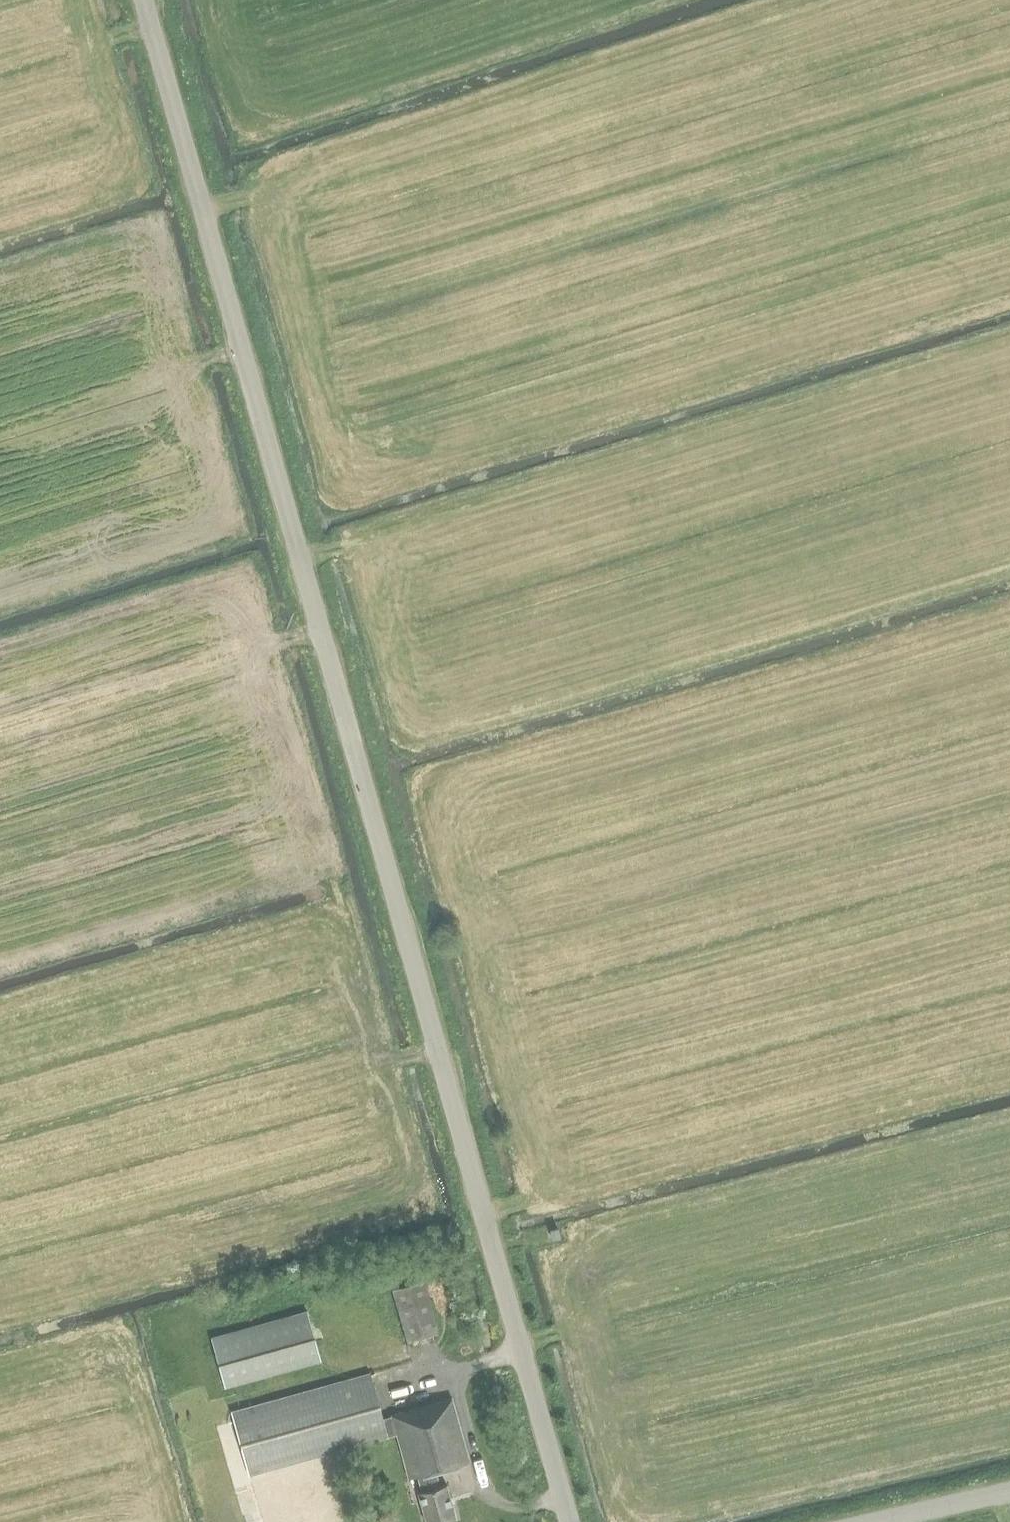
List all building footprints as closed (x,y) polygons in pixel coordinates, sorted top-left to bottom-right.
[(551,1230),(553,1239),(560,1237),(558,1229),(551,1230)] [(439,1333),(424,1279),(392,1288),(407,1342),(439,1333)] [(308,1309),(212,1336),(226,1384),(322,1358),(308,1309)] [(232,1409),(250,1474),(390,1436),(389,1435),(399,1432),(411,1476),(419,1474),(424,1490),(417,1491),(426,1521),(440,1521),(455,1518),(446,1484),(441,1485),(436,1470),(471,1461),(453,1396),(395,1412),(395,1413),(384,1416),(372,1371),(232,1409)]
